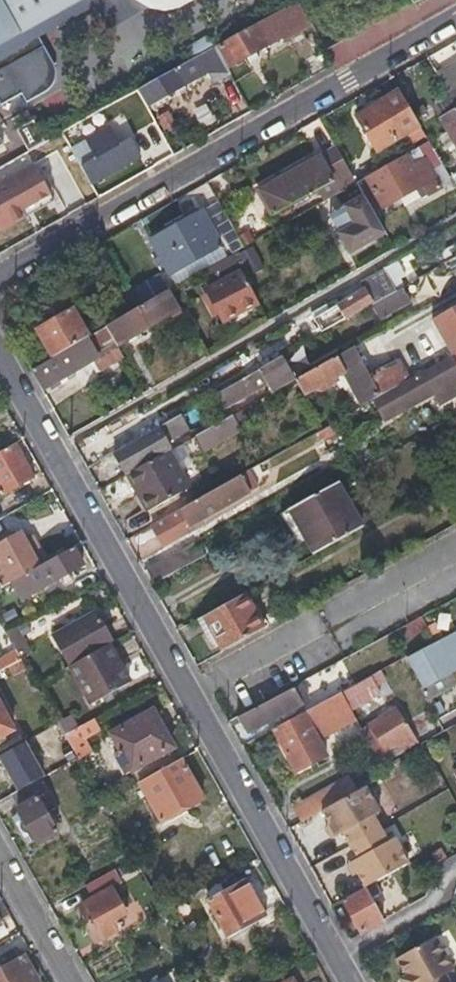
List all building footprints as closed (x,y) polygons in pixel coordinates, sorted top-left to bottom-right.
[(19,95),(25,104),(39,97),(50,88),(53,84),(54,80),(55,73),(53,67),(49,61),(46,63),(33,41),(95,6),(108,29),(147,8),(164,11),(179,8),(194,0),(0,0),(0,107),(19,95)] [(282,40),(309,25),(297,3),(218,48),(228,67),(268,46),(266,42),(280,35),(282,40)] [(214,47),(209,38),(189,49),(194,58),(214,47)] [(349,39),(329,46),(336,65),(356,58),(349,39)] [(212,85),(229,75),(214,48),(136,91),(145,107),(207,74),(212,85)] [(448,93),(455,88),(455,59),(436,71),(448,93)] [(141,129),(153,122),(145,107),(136,91),(99,111),(105,124),(131,110),(141,129)] [(418,125),(398,91),(354,115),(375,150),(418,125)] [(422,106),(416,110),(420,115),(426,112),(422,106)] [(454,108),(437,118),(455,150),(455,111),(454,108)] [(26,152),(43,142),(31,120),(14,130),(26,152)] [(118,123),(109,128),(118,145),(129,140),(118,123)] [(118,145),(109,128),(84,141),(94,159),(81,166),(90,185),(138,158),(129,140),(118,145)] [(66,161),(54,136),(43,142),(26,152),(1,166),(0,166),(0,199),(66,161)] [(354,182),(335,149),(259,191),(272,215),(331,181),(337,191),(354,182)] [(427,194),(439,189),(422,159),(411,165),(405,155),(365,178),(381,207),(397,198),(401,204),(408,199),(406,193),(422,185),(427,194)] [(337,191),(335,192),(353,224),(338,233),(348,251),(381,232),(362,199),(363,198),(354,182),(337,191)] [(169,276),(219,246),(200,212),(150,240),(169,276)] [(257,303),(240,272),(205,291),(221,322),(257,303)] [(395,292),(387,277),(329,310),(322,315),(329,329),(356,314),(362,311),(371,305),(389,295),(395,292)] [(133,310),(120,289),(106,296),(119,318),(133,310)] [(133,310),(119,318),(104,326),(115,347),(165,317),(169,325),(175,321),(180,327),(185,324),(166,290),(133,310)] [(395,308),(389,295),(371,305),(379,318),(395,308)] [(34,316),(41,327),(69,311),(62,300),(54,298),(36,308),(34,316)] [(322,315),(329,310),(327,304),(319,309),(322,315)] [(450,355),(455,352),(455,305),(430,319),(450,355)] [(34,332),(49,358),(86,337),(70,310),(69,311),(41,327),(34,332)] [(104,326),(86,337),(95,355),(87,359),(96,373),(122,358),(115,347),(104,326)] [(362,405),(372,399),(386,391),(408,379),(395,359),(369,373),(353,345),(294,379),(303,396),(344,373),(362,405)] [(79,368),(68,350),(32,371),(43,389),(79,368)] [(287,353),(211,397),(219,410),(294,367),(287,353)] [(450,355),(426,369),(408,379),(386,391),(372,399),(384,419),(431,393),(439,406),(455,396),(455,365),(450,355)] [(224,418),(194,435),(202,449),(238,428),(231,414),(224,418)] [(177,416),(99,461),(108,477),(144,457),(144,453),(184,430),(177,416)] [(321,439),(336,430),(332,422),(321,428),(317,430),(321,439)] [(13,443),(0,451),(0,490),(2,494),(32,477),(13,443)] [(169,450),(126,474),(146,510),(190,485),(169,450)] [(248,469),(239,474),(240,476),(249,491),(258,486),(248,469)] [(240,476),(239,474),(151,523),(160,540),(186,525),(187,526),(249,491),(240,476)] [(362,528),(336,482),(288,509),(313,555),(362,528)] [(186,525),(160,540),(164,546),(190,532),(187,526),(186,525)] [(33,569),(15,536),(0,545),(0,585),(1,587),(16,579),(33,569)] [(160,581),(205,555),(201,546),(177,559),(173,553),(151,565),(160,581)] [(82,566),(72,547),(33,569),(16,579),(29,602),(35,599),(32,593),(82,566)] [(221,650),(263,628),(244,592),(202,616),(221,650)] [(107,644),(111,642),(96,613),(53,636),(70,666),(107,644)] [(436,640),(437,642),(409,657),(423,685),(419,688),(427,703),(455,687),(455,675),(454,672),(455,671),(455,629),(436,640)] [(382,641),(376,644),(378,649),(384,646),(382,641)] [(129,683),(107,644),(70,666),(92,705),(129,683)] [(15,651),(0,660),(0,670),(4,668),(20,659),(15,651)] [(25,668),(20,659),(4,668),(9,677),(25,668)] [(292,687),(235,718),(245,734),(300,703),(292,687)] [(339,691),(271,728),(294,771),(327,752),(319,738),(355,718),(339,691)] [(11,731),(0,709),(0,737),(11,731)] [(411,735),(395,709),(370,725),(386,750),(411,735)] [(140,781),(177,761),(171,748),(174,747),(152,711),(112,734),(132,770),(135,770),(140,781)] [(99,733),(93,720),(64,736),(76,759),(77,760),(91,752),(85,742),(99,733)] [(28,740),(0,755),(19,789),(46,774),(28,740)] [(202,797),(180,759),(177,761),(140,781),(139,782),(161,822),(202,797)] [(88,791),(78,774),(49,791),(59,808),(88,791)] [(294,808),(301,821),(321,810),(355,792),(347,779),(294,808)] [(56,818),(37,781),(9,796),(17,811),(15,816),(19,823),(23,824),(28,830),(26,835),(31,843),(38,844),(55,834),(49,822),(56,818)] [(342,832),(349,844),(371,832),(380,827),(373,815),(379,810),(365,786),(355,792),(321,810),(329,824),(335,835),(342,832)] [(331,837),(335,835),(329,824),(325,827),(331,837)] [(371,832),(349,844),(356,856),(350,861),(355,871),(363,885),(364,884),(372,879),(408,859),(394,836),(388,840),(380,827),(371,832)] [(355,871),(350,861),(345,863),(352,874),(355,871)] [(126,914),(104,875),(84,886),(91,899),(78,907),(97,941),(116,931),(112,922),(126,914)] [(264,917),(243,879),(207,900),(228,937),(264,917)] [(364,884),(370,897),(379,891),(372,879),(364,884)] [(363,885),(341,897),(360,932),(382,919),(370,897),(364,884),(363,885)] [(8,915),(0,901),(0,919),(8,915)] [(443,974),(452,968),(433,936),(394,958),(404,975),(399,978),(401,981),(448,981),(443,974)] [(21,955),(0,967),(0,981),(37,981),(21,955)] [(181,965),(151,981),(172,981),(186,973),(181,965)]
